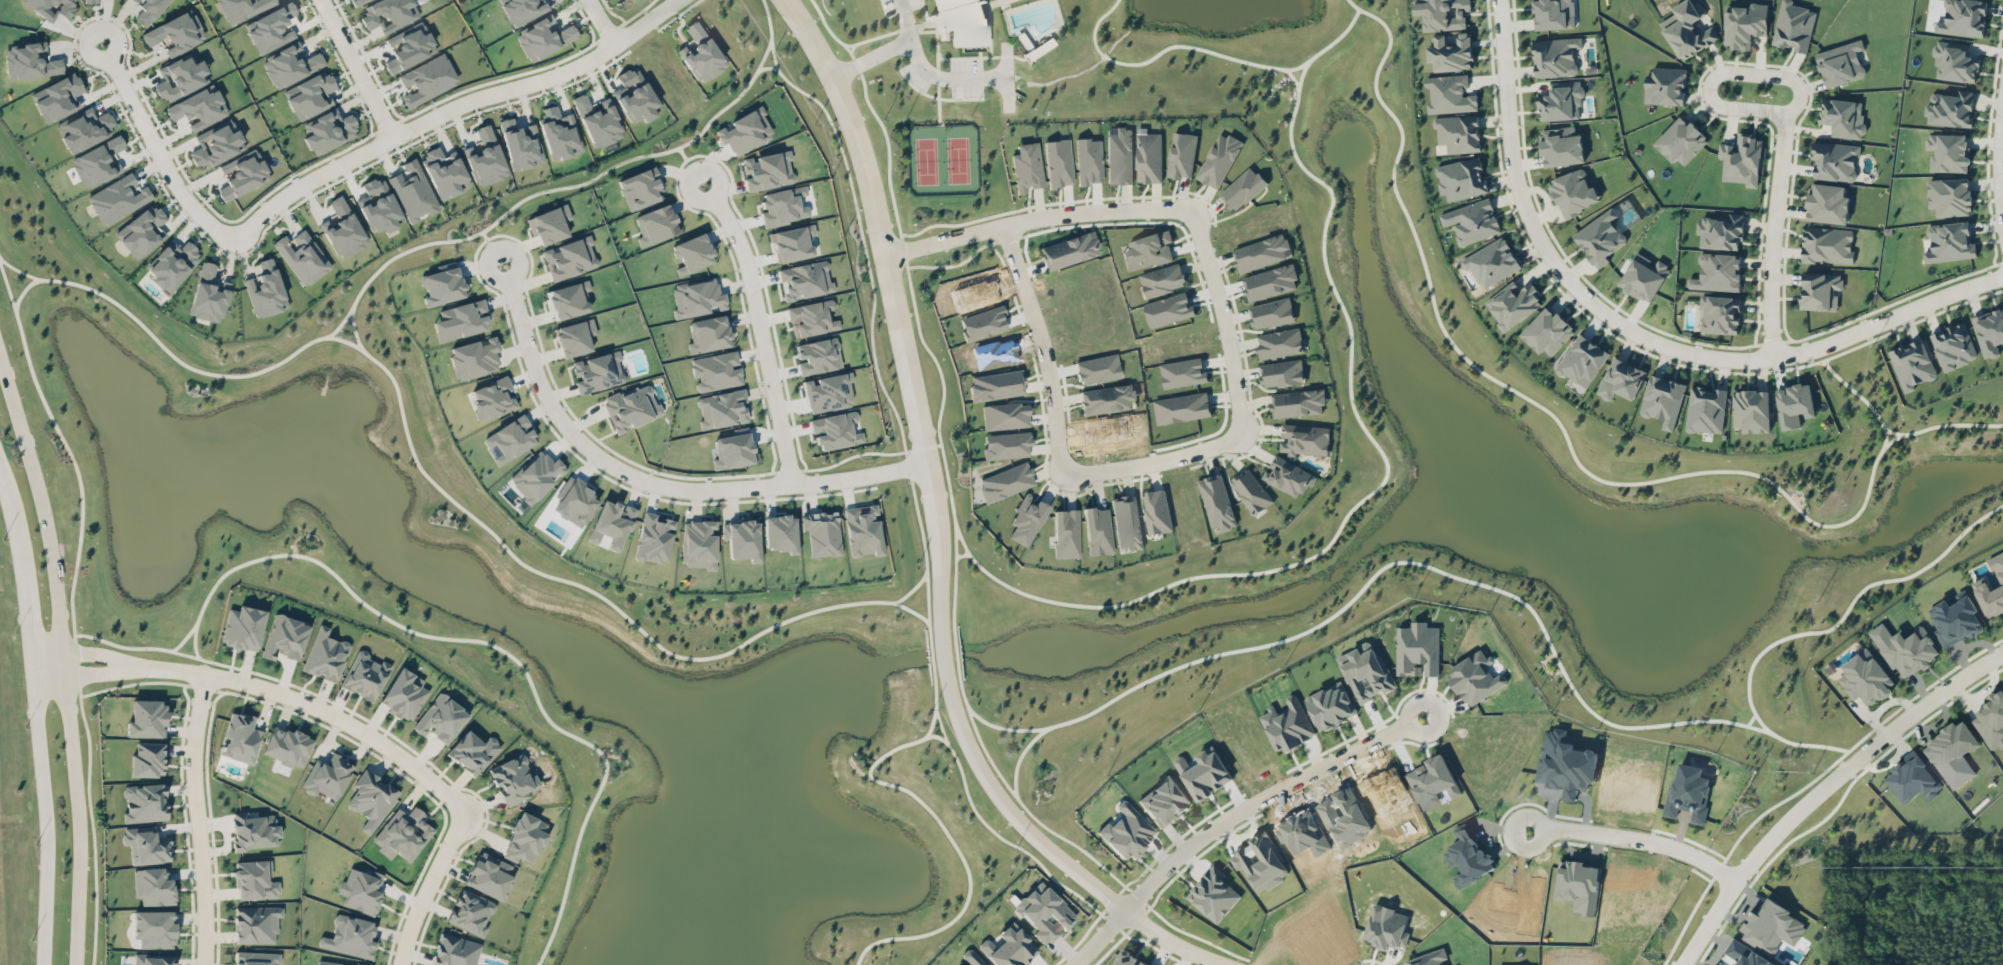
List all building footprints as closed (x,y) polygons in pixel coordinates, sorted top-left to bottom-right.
[(56,15),(51,11),(53,8),(67,17),(78,0),(21,0),(20,1),(52,21),(56,15)] [(143,5),(132,17),(145,28),(169,0),(136,0),(143,5)] [(278,2),(277,0),(217,0),(227,23),(278,2)] [(383,33),(420,17),(413,0),(375,0),(363,5),(366,13),(361,16),(366,29),(379,24),(383,33)] [(509,0),(501,4),(512,26),(549,9),(546,1),(537,5),(535,0),(509,0)] [(939,13),(930,15),(935,34),(949,30),(955,50),(991,40),(980,0),(936,0),(939,13)] [(1416,15),(1423,14),(1424,31),(1466,29),(1465,11),(1471,10),(1471,0),(1415,0),(1416,15)] [(1682,61),(1719,38),(1712,25),(1697,34),(1691,23),(1704,15),(1695,0),(1685,0),(1672,8),(1680,20),(1663,30),(1682,61)] [(1791,4),(1792,0),(1781,0),(1772,45),(1807,52),(1816,9),(1791,4)] [(1986,0),(1945,0),(1943,21),(1935,21),(1934,33),(1984,37),(1986,0)] [(243,23),(257,54),(296,36),(292,29),(283,33),(279,24),(299,15),(292,1),(243,23)] [(1767,35),(1768,4),(1749,3),(1749,9),(1725,8),(1724,48),(1750,49),(1751,35),(1767,35)] [(141,32),(147,46),(166,37),(170,45),(165,47),(168,55),(206,38),(192,8),(141,32)] [(579,38),(573,24),(552,33),(548,25),(555,22),(551,15),(515,31),(528,61),(579,38)] [(699,84),(728,66),(697,18),(684,27),(692,39),(677,49),(699,84)] [(385,36),(394,56),(384,61),(389,72),(437,52),(423,20),(385,36)] [(1434,71),(1473,69),(1471,32),(1457,33),(1457,45),(1446,45),(1445,34),(1431,35),(1431,46),(1426,46),(1427,63),(1434,63),(1434,71)] [(1535,77),(1576,75),(1575,49),(1582,48),(1581,38),(1533,40),(1535,77)] [(1865,77),(1858,51),(1864,50),(1861,39),(1815,53),(1825,88),(1865,77)] [(1967,44),(1937,40),(1933,77),(1976,82),(1979,57),(1966,56),(1967,44)] [(63,72),(61,55),(47,56),(46,42),(4,46),(8,78),(63,72)] [(261,58),(274,88),(326,65),(320,51),(298,60),(294,52),(302,49),(298,42),(261,58)] [(211,80),(201,59),(195,61),(191,52),(157,67),(163,80),(155,83),(163,101),(211,80)] [(397,73),(403,87),(413,83),(416,89),(401,96),(406,107),(459,84),(445,53),(397,73)] [(1685,68),(1652,67),(1652,75),(1645,75),(1644,103),(1684,105),(1685,68)] [(663,110),(638,68),(631,72),(628,68),(616,75),(623,87),(613,93),(631,123),(641,118),(643,121),(663,110)] [(333,104),(329,95),(321,99),(316,87),(321,85),(324,93),(337,87),(329,69),(283,90),(296,121),(333,104)] [(30,92),(43,124),(81,107),(77,98),(71,101),(69,97),(84,91),(76,72),(30,92)] [(1478,111),(1477,95),(1467,95),(1466,75),(1424,77),(1425,87),(1430,87),(1431,103),(1427,103),(1427,113),(1478,111)] [(1582,118),(1581,81),(1551,82),(1552,95),(1538,95),(1539,120),(1582,118)] [(228,115),(214,83),(164,106),(171,120),(183,115),(187,122),(191,131),(228,115)] [(1926,124),(1971,127),(1973,90),(1958,89),(1958,95),(1931,93),(1930,104),(1927,104),(1926,124)] [(593,149),(625,136),(609,97),(597,102),(599,108),(592,111),(584,92),(572,97),(593,149)] [(1865,102),(1822,97),(1819,123),(1832,125),(1831,136),(1861,139),(1865,102)] [(542,108),(544,115),(538,117),(551,161),(584,151),(572,112),(560,115),(556,104),(542,108)] [(714,130),(722,144),(727,142),(734,156),(775,136),(760,105),(729,120),(733,127),(725,131),(723,125),(714,130)] [(111,134),(108,127),(116,124),(109,110),(96,116),(91,106),(55,123),(69,154),(111,134)] [(360,135),(350,113),(340,117),(336,108),(304,121),(310,134),(304,136),(312,155),(360,135)] [(1684,165),(1709,139),(1682,114),(1653,144),(1674,163),(1678,159),(1684,165)] [(1480,152),(1479,115),(1435,117),(1436,144),(1446,144),(1446,153),(1480,152)] [(535,123),(526,125),(528,133),(519,134),(515,116),(499,120),(511,171),(545,163),(535,123)] [(245,149),(232,118),(194,134),(200,147),(189,151),(195,165),(203,162),(205,166),(245,149)] [(462,148),(478,187),(509,174),(489,122),(475,128),(480,141),(462,148)] [(1543,166),(1584,163),(1582,134),(1575,135),(1574,126),(1540,129),(1543,166)] [(1107,127),(1107,184),(1132,183),(1132,127),(1107,127)] [(1191,177),(1197,134),(1173,131),(1166,177),(1181,179),(1181,175),(1191,177)] [(1218,189),(1243,143),(1221,131),(1195,177),(1218,189)] [(1136,133),(1137,183),(1162,182),(1161,133),(1136,133)] [(1968,172),(1969,134),(1927,133),(1926,151),(1930,151),(1930,171),(1968,172)] [(70,157),(84,189),(123,171),(118,161),(111,165),(107,155),(126,146),(120,134),(70,157)] [(1761,136),(1737,135),(1736,143),(1719,142),(1718,158),(1723,158),(1722,180),(1746,182),(1745,187),(1758,188),(1761,136)] [(1043,141),(1049,187),(1074,184),(1069,138),(1043,141)] [(1076,139),(1077,183),(1102,183),(1101,138),(1076,139)] [(1043,186),(1038,141),(1016,144),(1017,153),(1012,154),(1016,194),(1026,192),(1026,187),(1043,186)] [(1812,179),(1855,181),(1856,155),(1860,156),(1860,144),(1814,142),(1812,179)] [(456,151),(443,156),(438,145),(420,153),(441,200),(472,186),(456,151)] [(742,158),(746,176),(744,176),(747,191),(794,182),(789,160),(792,159),(790,149),(742,158)] [(409,223),(440,209),(416,156),(400,164),(403,170),(388,177),(409,223)] [(1487,193),(1480,157),(1435,166),(1441,195),(1446,194),(1447,201),(1487,193)] [(665,197),(653,166),(617,179),(629,210),(665,197)] [(1268,184),(1252,166),(1218,194),(1234,212),(1268,184)] [(1549,180),(1562,217),(1601,204),(1594,185),(1589,187),(1583,169),(1549,180)] [(86,196),(102,225),(153,198),(147,185),(132,193),(129,187),(137,183),(131,171),(86,196)] [(362,184),(368,199),(359,202),(373,235),(404,222),(383,175),(362,184)] [(1936,216),(1971,215),(1970,178),(1928,179),(1929,208),(1935,208),(1936,216)] [(1849,197),(1844,196),(1845,186),(1814,183),(1813,193),(1807,192),(1806,208),(1810,209),(1809,220),(1847,224),(1849,197)] [(760,192),(763,211),(761,211),(763,226),(810,218),(808,205),(799,206),(798,196),(807,194),(806,185),(760,192)] [(368,244),(342,193),(327,201),(338,222),(324,230),(339,259),(368,244)] [(1439,213),(1443,227),(1453,223),(1460,245),(1501,233),(1490,198),(1439,213)] [(134,260),(167,235),(161,228),(154,233),(147,223),(151,220),(156,227),(168,218),(156,202),(114,233),(134,260)] [(541,245),(569,234),(564,220),(572,218),(566,202),(530,216),(541,245)] [(640,236),(637,237),(640,245),(680,233),(671,203),(634,214),(640,236)] [(1573,233),(1596,270),(1610,261),(1606,255),(1628,241),(1614,219),(1618,217),(1613,208),(1573,233)] [(1738,250),(1738,241),(1743,241),(1744,214),(1729,213),(1728,218),(1698,216),(1697,234),(1700,234),(1699,248),(1738,250)] [(1977,258),(1976,243),(1971,243),(1969,222),(1928,225),(1930,252),(1923,252),(1924,262),(1977,258)] [(777,263),(814,255),(810,235),(815,234),(813,223),(771,232),(777,263)] [(1852,263),(1853,229),(1803,227),(1802,261),(1852,263)] [(304,287),(332,267),(304,228),(289,238),(285,233),(272,242),(304,287)] [(1173,259),(1168,242),(1173,241),(1170,230),(1127,241),(1129,248),(1121,250),(1127,272),(1173,259)] [(683,264),(675,267),(678,276),(716,260),(703,231),(674,243),(683,264)] [(1098,255),(1092,231),(1039,246),(1046,270),(1098,255)] [(1241,273),(1287,258),(1284,249),(1290,248),(1285,232),(1233,249),(1241,273)] [(552,280),(598,266),(591,244),(593,243),(590,234),(542,249),(552,280)] [(1521,268),(1504,236),(1460,259),(1465,269),(1470,266),(1482,289),(1521,268)] [(203,255),(186,240),(175,253),(172,250),(177,245),(170,239),(154,257),(157,259),(145,273),(168,294),(203,255)] [(1617,287),(1651,304),(1671,266),(1657,259),(1655,263),(1635,252),(1617,287)] [(1739,291),(1740,254),(1700,253),(1699,278),(1687,277),(1687,288),(1739,291)] [(256,318),(288,308),(272,257),(258,261),(261,274),(244,279),(256,318)] [(785,301),(835,291),(833,281),(829,281),(825,259),(778,269),(785,301)] [(230,282),(217,279),(220,264),(201,260),(189,315),(222,322),(230,282)] [(1139,273),(1145,296),(1186,286),(1180,263),(1139,273)] [(1299,288),(1293,263),(1243,277),(1249,301),(1299,288)] [(425,307),(468,295),(459,265),(422,275),(427,295),(422,297),(425,307)] [(1837,309),(1837,295),(1834,295),(1835,289),(1842,289),(1842,273),(1803,273),(1803,298),(1800,298),(1799,309),(1837,309)] [(672,286),(676,309),(673,309),(675,318),(727,308),(724,292),(718,293),(716,278),(672,286)] [(555,320),(591,310),(585,291),(591,290),(588,279),(546,290),(555,320)] [(1503,332),(1542,305),(1536,296),(1540,293),(1531,281),(1520,289),(1514,280),(1486,300),(1501,320),(1496,323),(1503,332)] [(1739,334),(1740,314),(1740,296),(1700,295),(1699,332),(1739,334)] [(1249,306),(1254,330),(1295,321),(1290,297),(1249,306)] [(438,341),(489,329),(482,298),(438,309),(441,319),(433,321),(438,341)] [(786,307),(793,338),(840,328),(838,318),(829,320),(827,310),(833,309),(831,298),(786,307)] [(1145,308),(1151,327),(1161,324),(1161,323),(1176,318),(1171,301),(1145,308)] [(1007,330),(1003,314),(1005,314),(1002,305),(959,316),(965,340),(1007,330)] [(1551,356),(1576,331),(1548,305),(1520,335),(1540,354),(1544,350),(1551,356)] [(1972,316),(1985,359),(1999,355),(1996,344),(2002,342),(2002,307),(1972,316)] [(730,323),(726,324),(724,314),(689,320),(692,339),(687,340),(689,353),(734,345),(730,323)] [(562,357),(593,350),(589,335),(596,333),(593,318),(555,327),(562,357)] [(1930,334),(1943,371),(1978,358),(1964,321),(1930,334)] [(1256,334),(1260,359),(1304,352),(1300,327),(1256,334)] [(1555,370),(1587,389),(1609,352),(1577,333),(1555,370)] [(449,346),(456,379),(499,370),(495,351),(499,350),(496,336),(449,346)] [(795,343),(799,373),(840,368),(836,337),(795,343)] [(1903,393),(1915,389),(1913,385),(1938,377),(1925,338),(1889,350),(1903,393)] [(577,393),(625,382),(619,360),(621,359),(619,350),(572,361),(576,379),(574,379),(577,393)] [(690,358),(694,379),(695,379),(697,391),(742,384),(739,365),(738,365),(736,350),(690,358)] [(1121,376),(1116,352),(1074,361),(1079,385),(1121,376)] [(1634,400),(1647,370),(1612,356),(1597,394),(1611,400),(1614,392),(1634,400)] [(1164,388),(1206,382),(1202,357),(1160,364),(1164,388)] [(1260,363),(1262,387),(1304,384),(1302,360),(1260,363)] [(972,401),(1024,394),(1020,368),(968,376),(972,401)] [(1674,432),(1686,383),(1650,374),(1640,413),(1664,419),(1661,429),(1674,432)] [(470,388),(475,400),(470,402),(477,421),(516,408),(510,389),(511,389),(507,376),(470,388)] [(616,433),(662,415),(648,381),(603,399),(616,433)] [(1136,399),(1134,382),(1079,390),(1083,415),(1131,408),(1130,399),(1136,399)] [(1810,383),(1775,388),(1781,430),(1802,427),(1801,418),(1815,416),(1810,383)] [(1727,391),(1691,386),(1685,429),(1722,433),(1727,391)] [(749,421),(746,403),(747,403),(744,388),(697,396),(701,419),(699,419),(701,429),(749,421)] [(1325,414),(1324,389),(1271,392),(1272,417),(1325,414)] [(1770,432),(1769,390),(1732,391),(1733,427),(1742,427),(1742,433),(1770,432)] [(1208,391),(1153,400),(1157,425),(1212,415),(1208,391)] [(982,404),(983,429),(1028,427),(1027,402),(982,404)] [(862,442),(857,410),(811,418),(816,450),(862,442)] [(498,465),(538,441),(522,414),(483,438),(489,448),(495,444),(500,452),(493,457),(498,465)] [(1328,455),(1330,426),(1281,424),(1281,440),(1280,440),(1279,453),(1328,455)] [(756,463),(751,431),(713,437),(715,449),(719,448),(721,457),(712,458),(714,470),(756,463)] [(1030,457),(1029,431),(983,433),(984,459),(1030,457)] [(507,481),(530,504),(567,468),(556,457),(552,462),(540,449),(507,481)] [(1301,499),(1314,474),(1275,454),(1270,466),(1274,468),(1267,482),(1301,499)] [(985,503),(1035,484),(1026,460),(979,478),(982,487),(979,488),(985,503)] [(1253,516),(1273,503),(1250,467),(1230,480),(1253,516)] [(1237,526),(1221,473),(1197,480),(1211,528),(1220,525),(1222,531),(1237,526)] [(555,497),(559,499),(552,510),(581,528),(598,501),(591,497),(595,490),(569,474),(555,497)] [(1166,489),(1142,493),(1148,534),(1172,531),(1166,489)] [(1008,537),(1027,547),(1049,505),(1035,498),(1035,496),(1025,491),(1009,522),(1014,525),(1008,537)] [(1112,497),(1118,550),(1142,547),(1136,494),(1112,497)] [(619,553),(636,508),(623,504),(622,505),(603,498),(587,540),(598,544),(601,534),(610,537),(607,548),(619,553)] [(843,508),(850,556),(871,553),(872,555),(883,554),(876,503),(843,508)] [(1082,509),(1089,556),(1114,552),(1107,505),(1082,509)] [(1053,510),(1054,558),(1079,557),(1078,509),(1053,510)] [(659,516),(659,513),(643,510),(634,558),(667,564),(675,519),(659,516)] [(837,511),(800,513),(802,529),(808,529),(810,557),(841,554),(837,511)] [(765,550),(789,549),(789,554),(797,554),(795,515),(764,516),(765,550)] [(716,569),(716,520),(683,520),(682,565),(706,565),(706,569),(716,569)] [(728,539),(729,559),(750,558),(750,563),(760,562),(758,520),(722,521),(722,539),(728,539)] [(2002,611),(2002,551),(1986,559),(1998,587),(1991,590),(1986,577),(1972,583),(1987,618),(2002,611)] [(1987,626),(1966,588),(1954,595),(1958,601),(1950,606),(1946,599),(1935,605),(1939,613),(1933,616),(1939,627),(1933,630),(1944,649),(1987,626)] [(266,610),(239,604),(238,610),(228,608),(220,644),(257,652),(266,610)] [(300,660),(309,621),(273,613),(262,656),(274,659),(276,654),(300,660)] [(1439,675),(1440,627),(1427,626),(1427,621),(1411,621),(1411,627),(1398,627),(1397,675),(1420,675),(1421,664),(1426,664),(1425,675),(1439,675)] [(1868,631),(1892,669),(1897,666),(1904,678),(1942,654),(1923,625),(1904,637),(1900,631),(1892,636),(1883,622),(1868,631)] [(350,643),(326,635),(329,627),(318,623),(302,670),(336,682),(350,643)] [(1897,684),(1866,646),(1841,666),(1846,672),(1837,680),(1854,700),(1859,696),(1868,707),(1897,684)] [(1375,648),(1362,654),(1359,647),(1348,652),(1352,660),(1342,664),(1358,705),(1398,688),(1390,668),(1384,670),(1375,648)] [(1468,707),(1509,682),(1502,672),(1494,677),(1487,666),(1492,662),(1483,648),(1446,670),(1468,707)] [(374,701),(391,664),(382,660),(381,661),(357,650),(340,686),(374,701)] [(424,680),(401,666),(378,702),(409,722),(429,690),(420,685),(424,680)] [(1305,698),(1320,732),(1358,714),(1342,680),(1305,698)] [(446,744),(469,712),(438,690),(412,728),(424,736),(427,731),(446,744)] [(1989,752),(2002,746),(2002,690),(1987,697),(1990,703),(1975,710),(1978,717),(1973,719),(1989,752)] [(1277,753),(1316,736),(1296,692),(1285,697),(1289,707),(1277,712),(1275,707),(1259,714),(1277,753)] [(166,737),(167,701),(132,700),(131,721),(127,721),(127,736),(166,737)] [(253,764),(263,730),(252,727),(255,716),(231,710),(218,754),(253,764)] [(1980,744),(1963,718),(1921,747),(1943,778),(1968,761),(1964,755),(1980,744)] [(262,754),(293,765),(293,763),(303,767),(313,738),(291,729),(290,732),(272,726),(262,754)] [(1598,750),(1575,747),(1577,732),(1543,727),(1536,781),(1546,782),(1546,787),(1565,789),(1564,800),(1577,802),(1579,788),(1592,790),(1598,750)] [(446,753),(475,776),(501,744),(489,735),(483,743),(466,729),(446,753)] [(131,753),(130,776),(163,776),(164,742),(135,742),(135,753),(131,753)] [(1233,779),(1217,751),(1209,755),(1206,748),(1196,754),(1199,761),(1190,766),(1183,755),(1174,760),(1197,802),(1213,793),(1212,790),(1233,779)] [(353,763),(332,753),(327,764),(319,761),(311,778),(305,776),(301,786),(337,801),(353,763)] [(540,785),(535,773),(531,774),(522,753),(488,767),(496,787),(498,786),(506,806),(530,796),(527,790),(540,785)] [(1922,791),(1928,800),(1943,789),(1919,753),(1892,771),(1894,773),(1886,778),(1903,804),(1922,791)] [(1441,802),(1437,793),(1447,789),(1451,798),(1462,793),(1444,754),(1405,772),(1422,811),(1441,802)] [(1664,815),(1676,818),(1678,807),(1692,811),(1689,821),(1702,825),(1713,779),(1701,776),(1703,768),(1677,762),(1664,815)] [(369,835),(399,791),(364,768),(354,784),(357,786),(346,803),(367,818),(360,829),(369,835)] [(1158,828),(1192,806),(1172,775),(1138,797),(1158,828)] [(124,822),(167,819),(165,783),(124,785),(126,812),(123,812),(124,822)] [(1122,859),(1128,853),(1131,857),(1156,833),(1124,799),(1116,807),(1121,813),(1108,826),(1104,823),(1096,831),(1122,859)] [(370,842),(391,857),(395,852),(409,862),(434,829),(421,819),(426,813),(414,805),(407,814),(396,807),(370,842)] [(231,812),(234,849),(280,845),(278,823),(275,824),(274,814),(246,817),(245,811),(231,812)] [(533,864),(546,832),(544,832),(548,822),(519,811),(502,856),(516,862),(518,858),(533,864)] [(131,864),(171,861),(169,837),(155,838),(154,825),(122,828),(123,844),(129,844),(131,864)] [(1497,871),(1488,849),(1480,852),(1470,827),(1458,832),(1461,839),(1449,845),(1460,873),(1452,876),(1457,887),(1497,871)] [(1257,893),(1291,875),(1267,830),(1249,839),(1251,843),(1229,855),(1237,870),(1243,867),(1257,893)] [(501,901),(513,876),(507,874),(512,864),(479,849),(468,873),(471,874),(466,885),(501,901)] [(239,899),(279,897),(278,880),(271,881),(270,859),(233,861),(234,877),(237,876),(239,899)] [(1600,867),(1583,865),(1583,862),(1559,859),(1555,898),(1574,901),(1573,913),(1595,915),(1600,867)] [(386,874),(368,868),(367,873),(348,866),(339,893),(346,895),(343,904),(372,914),(386,874)] [(135,897),(142,897),(142,905),(175,904),(173,878),(167,878),(166,867),(134,868),(135,897)] [(1019,910),(1037,929),(1032,933),(1044,945),(1061,929),(1062,930),(1076,917),(1040,879),(1022,896),(1027,902),(1019,910)] [(446,920),(482,937),(487,927),(484,926),(495,902),(462,887),(446,920)] [(1773,956),(1782,939),(1795,946),(1809,922),(1767,899),(1758,915),(1752,911),(1746,922),(1738,937),(1773,956)] [(1410,933),(1404,931),(1409,914),(1374,903),(1363,940),(1387,948),(1389,944),(1405,949),(1410,933)] [(235,907),(236,943),(276,942),(276,916),(282,916),(282,906),(235,907)] [(140,948),(176,947),(175,910),(133,911),(134,938),(139,938),(140,948)] [(371,958),(375,941),(371,940),(375,922),(336,914),(331,937),(320,935),(317,947),(371,958)] [(1038,951),(1013,920),(993,936),(991,933),(977,943),(994,964),(1020,964),(1038,951)] [(481,942),(440,932),(432,964),(476,964),(481,942)] [(1732,938),(1716,964),(1779,964),(1732,938)] [(967,947),(960,955),(964,959),(959,964),(987,964),(967,947)] [(1121,949),(1113,964),(1154,964),(1121,949)] [(1442,960),(1448,958),(1445,949),(1404,960),(1406,964),(1443,964),(1442,960)] [(276,963),(279,963),(279,952),(235,951),(235,964),(276,964),(276,963)] [(175,956),(134,954),(133,964),(174,964),(175,956)]
